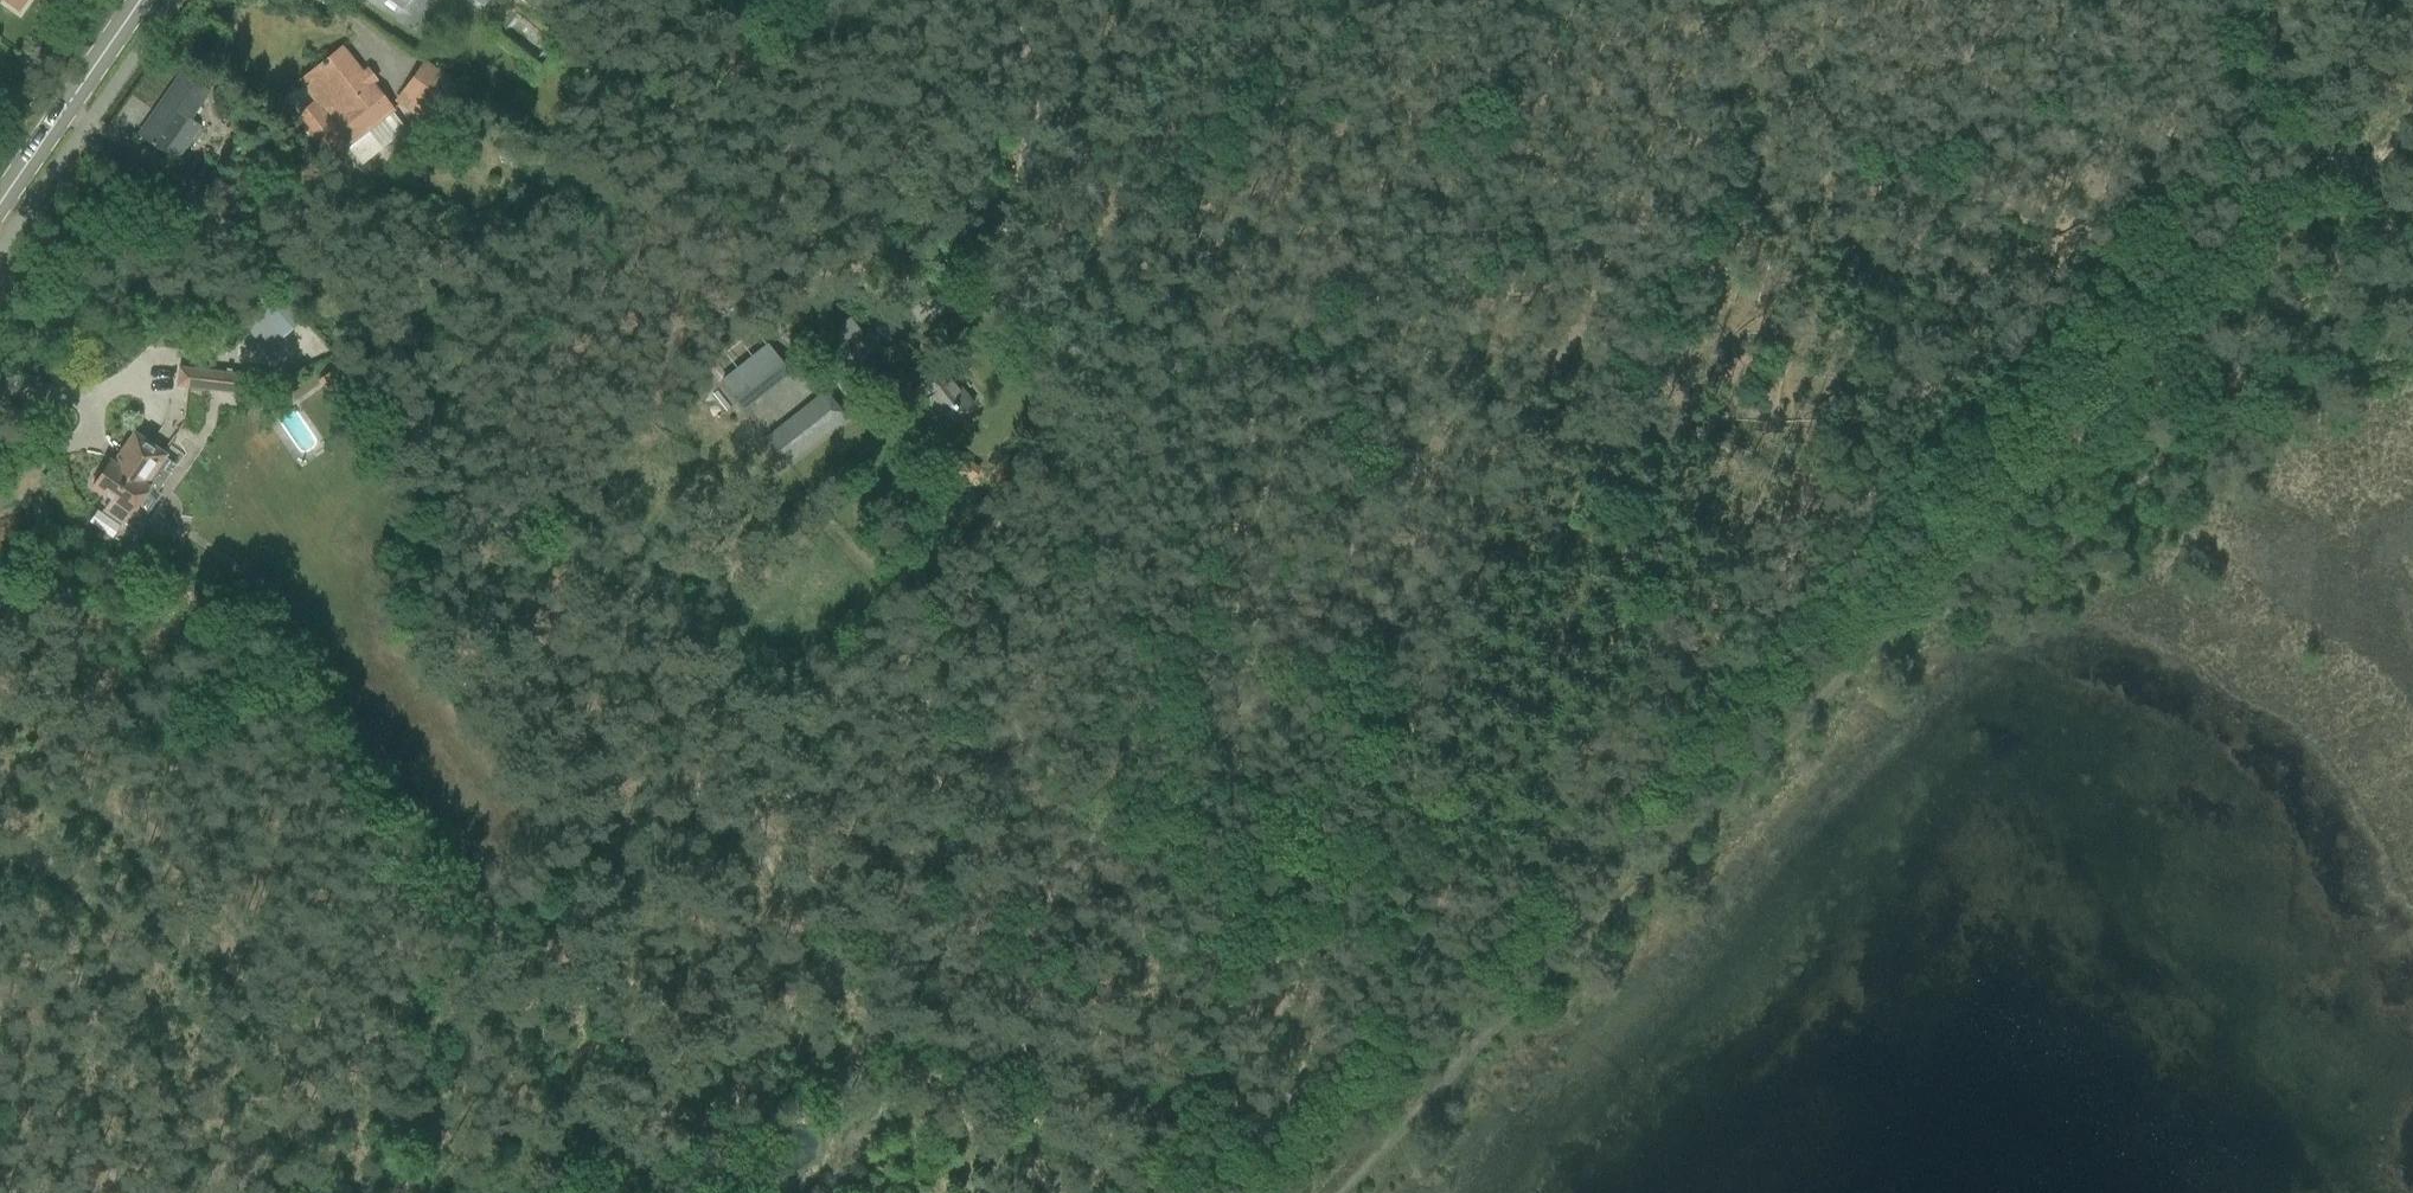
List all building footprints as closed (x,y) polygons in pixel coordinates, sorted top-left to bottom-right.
[(17,11),(25,0),(1,0),(17,11)] [(403,10),(410,0),(388,0),(403,10)] [(533,0),(510,0),(556,33),(565,22),(533,0)] [(321,103),(317,106),(314,103),(297,115),(333,159),(344,152),(357,168),(405,129),(392,113),(394,110),(373,83),(376,80),(367,67),(362,70),(360,72),(343,49),(326,62),(325,61),(321,63),(322,65),(303,81),(321,103)] [(393,100),(429,126),(460,86),(423,60),(400,92),(393,100)] [(169,98),(158,113),(155,111),(139,134),(165,152),(176,160),(191,138),(200,125),(189,118),(208,91),(181,73),(166,95),(169,98)] [(303,319),(275,288),(253,307),(281,338),(303,319)] [(721,383),(726,389),(724,391),(741,413),(789,374),(766,346),(721,383)] [(905,394),(935,433),(973,404),(943,365),(905,394)] [(174,386),(227,392),(227,391),(248,393),(250,375),(229,372),(177,366),(174,386)] [(805,405),(764,437),(786,464),(827,432),(805,405)] [(101,511),(122,525),(150,486),(146,484),(166,455),(134,432),(119,452),(120,453),(114,463),(110,460),(92,487),(110,499),(101,511)] [(946,461),(965,478),(976,465),(958,449),(946,461)]
